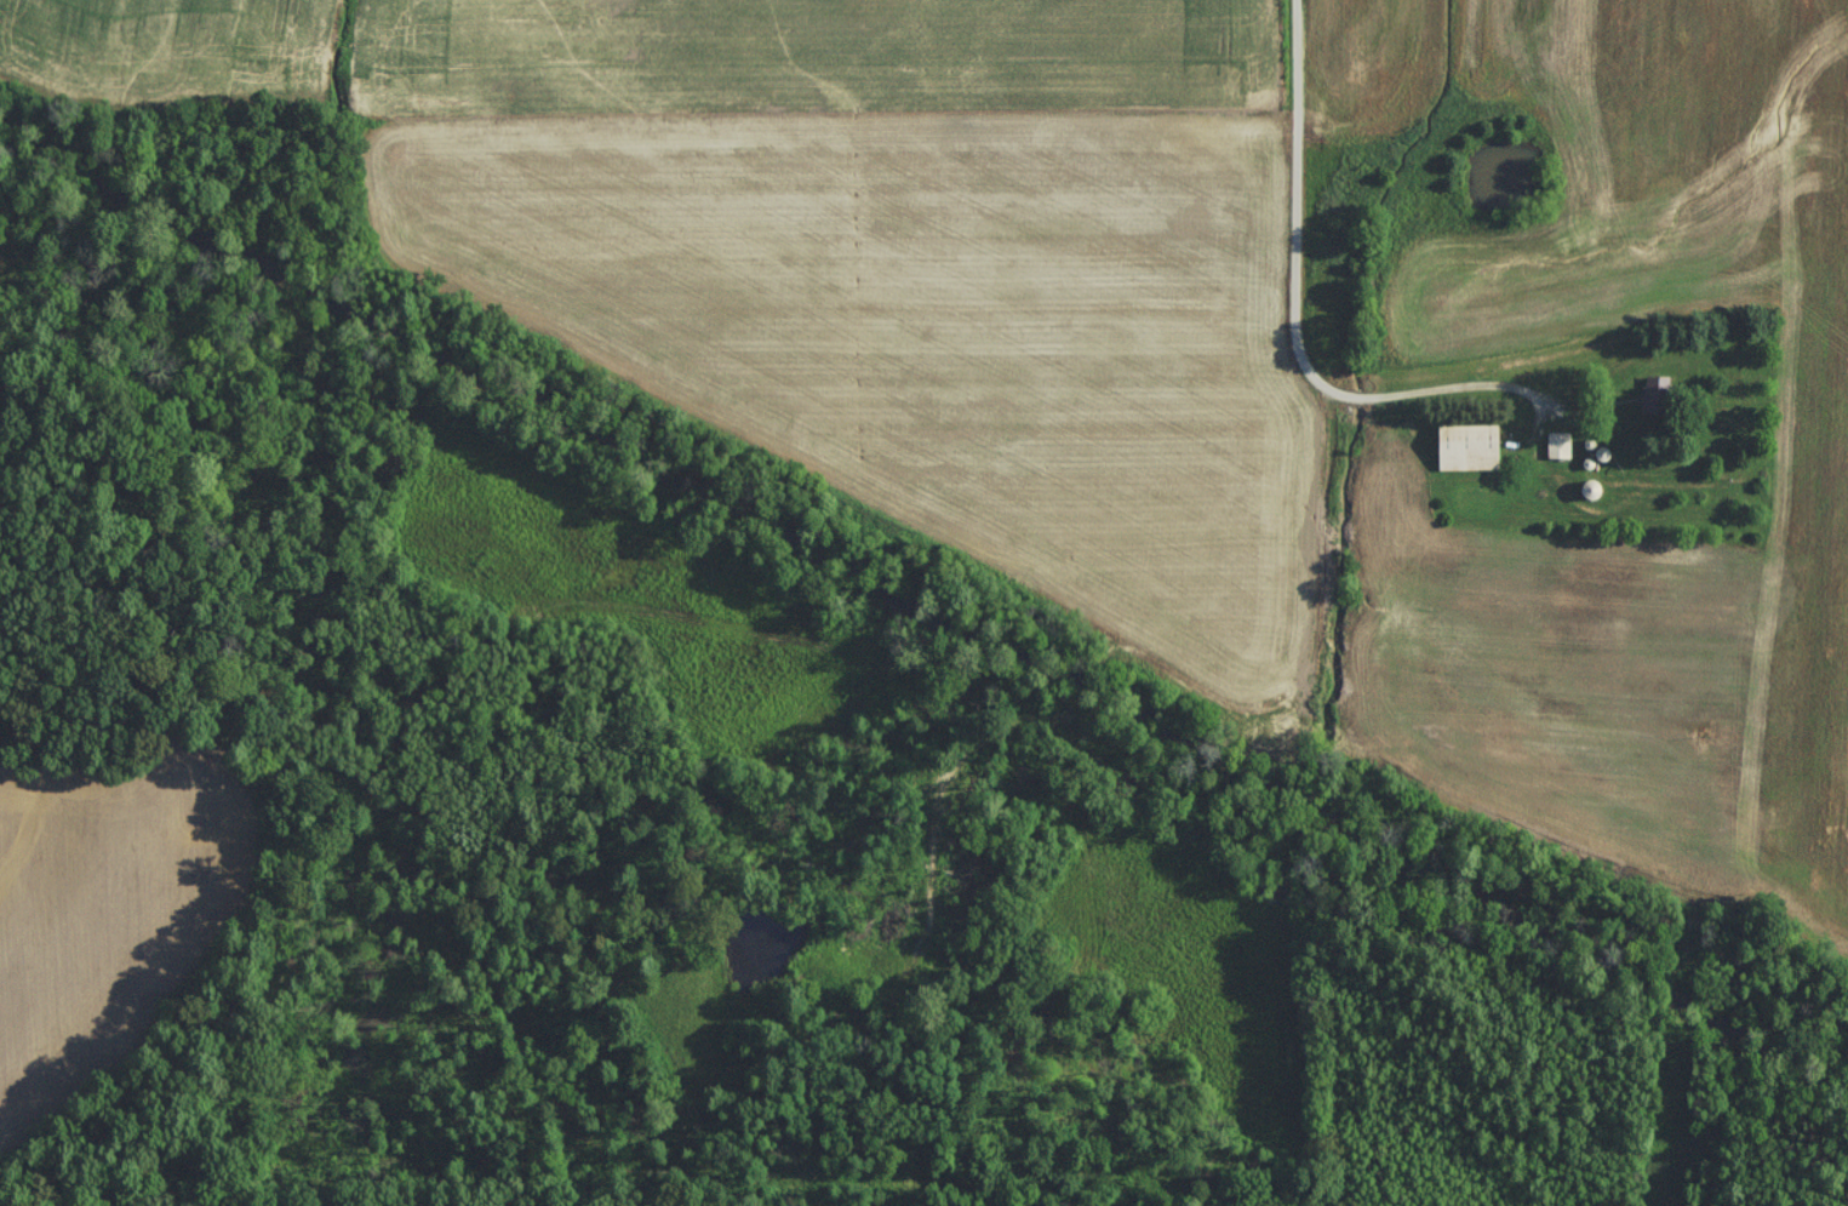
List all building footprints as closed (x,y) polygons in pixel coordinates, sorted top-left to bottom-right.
[(1438,430),(1438,475),(1500,475),(1500,430),(1438,430)] [(1546,464),(1569,464),(1569,437),(1546,437),(1546,464)] [(1581,488),(1583,504),(1594,503),(1592,486),(1581,488)]
